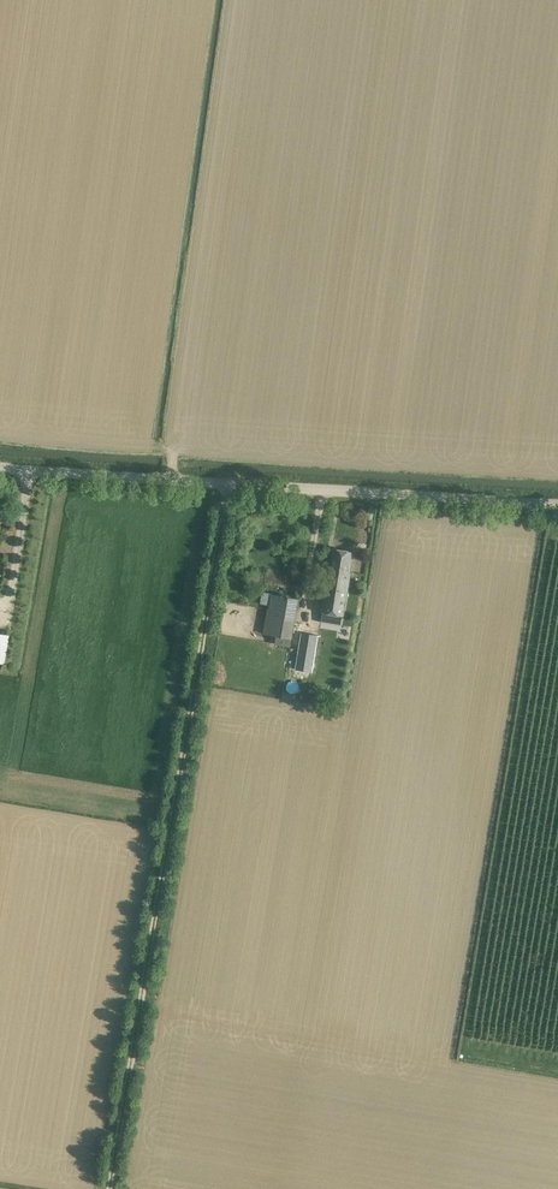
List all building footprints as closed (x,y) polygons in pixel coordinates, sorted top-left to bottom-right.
[(323,612),(321,621),(341,625),(343,616),(344,616),(351,572),(349,572),(353,552),(334,548),(330,569),(329,569),(322,612),(323,612)] [(299,598),(271,594),(265,634),(278,635),(276,644),(290,646),(291,637),(293,637),(299,598)] [(3,663),(8,635),(0,633),(0,663),(3,663)] [(342,661),(344,637),(317,634),(314,658),(342,661)] [(311,672),(315,649),(300,646),(299,651),(296,669),(311,672)]
